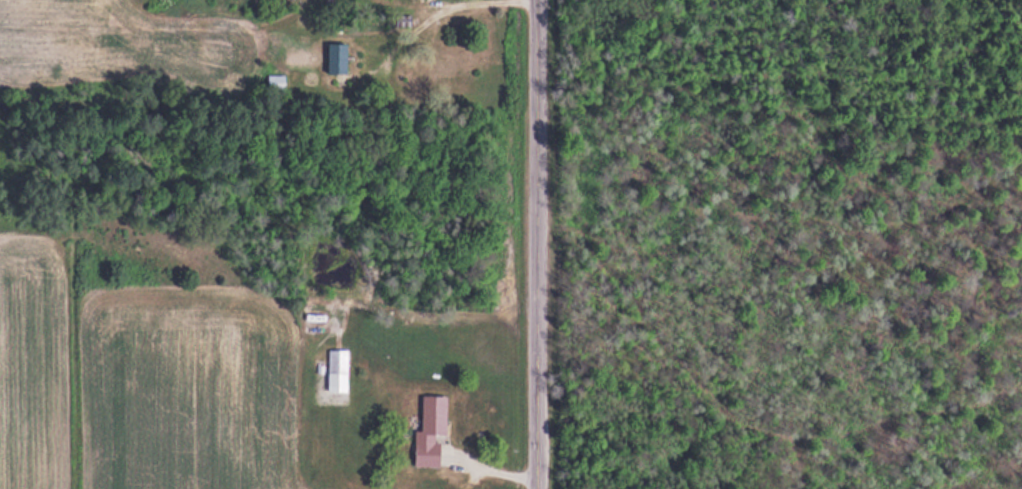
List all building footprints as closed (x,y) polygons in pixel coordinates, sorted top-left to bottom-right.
[(326,72),(347,72),(347,43),(326,43),(326,72)] [(267,89),(283,89),(283,75),(267,75),(267,89)] [(345,348),(326,348),(326,373),(345,373),(345,348)] [(419,429),(415,429),(413,465),(439,466),(440,433),(445,433),(447,394),(421,393),(419,429)]
